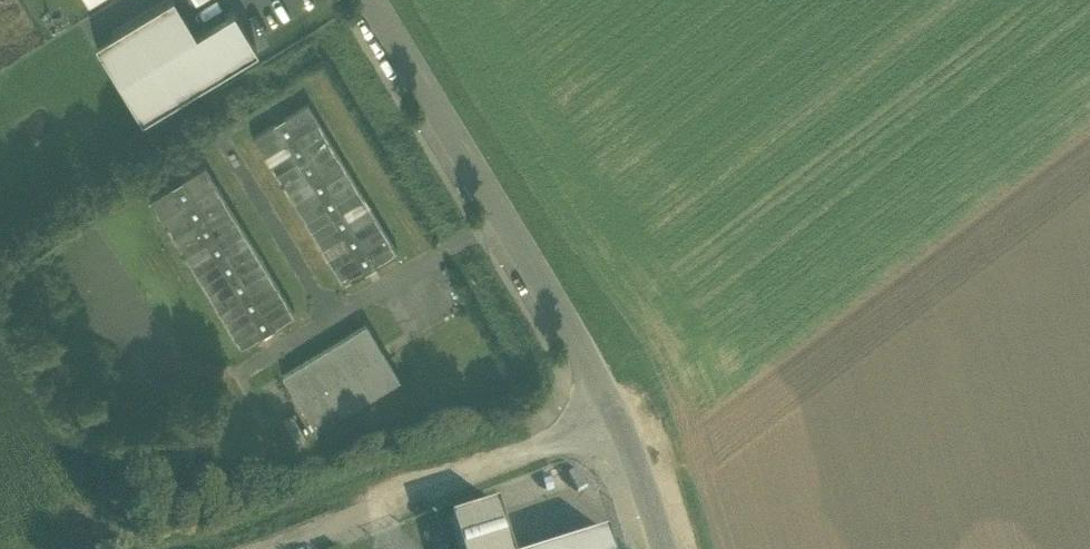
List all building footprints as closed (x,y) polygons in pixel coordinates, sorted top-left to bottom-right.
[(141,118),(257,48),(233,10),(195,32),(175,0),(163,0),(94,41),(141,118)] [(303,94),(247,129),(363,322),(420,287),(303,94)] [(183,178),(188,187),(211,174),(205,164),(183,178)] [(188,187),(194,197),(216,183),(211,174),(188,187)] [(183,178),(171,184),(177,193),(183,203),(188,212),(194,222),(200,231),(205,241),(211,250),(216,259),(222,269),(228,278),(233,288),(239,297),(245,306),(250,316),(256,325),(262,335),(273,328),(267,319),(262,310),(256,300),(250,291),(245,281),(239,272),(234,263),(228,253),(222,244),(217,234),(211,225),(205,215),(200,206),(194,197),(188,187),(183,178)] [(194,197),(200,206),(222,193),(216,183),(194,197)] [(149,198),(155,207),(177,193),(171,184),(149,198)] [(155,207),(160,216),(183,203),(177,193),(155,207)] [(200,206),(205,215),(228,202),(222,193),(200,206)] [(205,215),(211,225),(233,212),(228,202),(205,215)] [(160,216),(166,226),(188,212),(183,203),(160,216)] [(166,226),(172,235),(194,222),(188,212),(166,226)] [(211,225),(217,234),(239,221),(233,212),(211,225)] [(217,234),(222,244),(245,230),(239,221),(217,234)] [(172,235),(177,244),(200,231),(194,222),(172,235)] [(222,244),(228,253),(250,240),(245,230),(222,244)] [(177,244),(183,254),(205,241),(200,231),(177,244)] [(228,253),(234,263),(256,249),(250,240),(228,253)] [(183,254),(188,263),(211,250),(205,241),(183,254)] [(234,263),(239,272),(262,259),(256,249),(234,263)] [(188,263),(194,273),(216,259),(211,250),(188,263)] [(194,273),(200,282),(222,269),(216,259),(194,273)] [(239,272),(245,281),(267,268),(262,259),(239,272)] [(245,281),(250,291),(273,278),(267,268),(245,281)] [(200,282),(205,292),(228,278),(222,269),(200,282)] [(205,292),(211,301),(233,288),(228,278),(205,292)] [(250,291),(256,300),(278,287),(273,278),(250,291)] [(256,300),(262,310),(284,296),(278,287),(256,300)] [(211,301),(217,310),(239,297),(233,288),(211,301)] [(262,310),(267,319),(290,306),(284,296),(262,310)] [(217,310),(222,320),(245,306),(239,297),(217,310)] [(222,320),(228,329),(250,316),(245,306),(222,320)] [(267,319),(273,328),(295,315),(290,306),(267,319)] [(228,329),(234,339),(256,325),(250,316),(228,329)] [(282,375),(316,430),(400,380),(366,324),(282,375)] [(234,339),(239,348),(262,335),(256,325),(234,339)] [(306,437),(292,413),(281,419),(295,443),(306,437)] [(461,548),(512,548),(498,505),(451,520),(461,548)] [(608,534),(560,548),(613,548),(608,534)]
